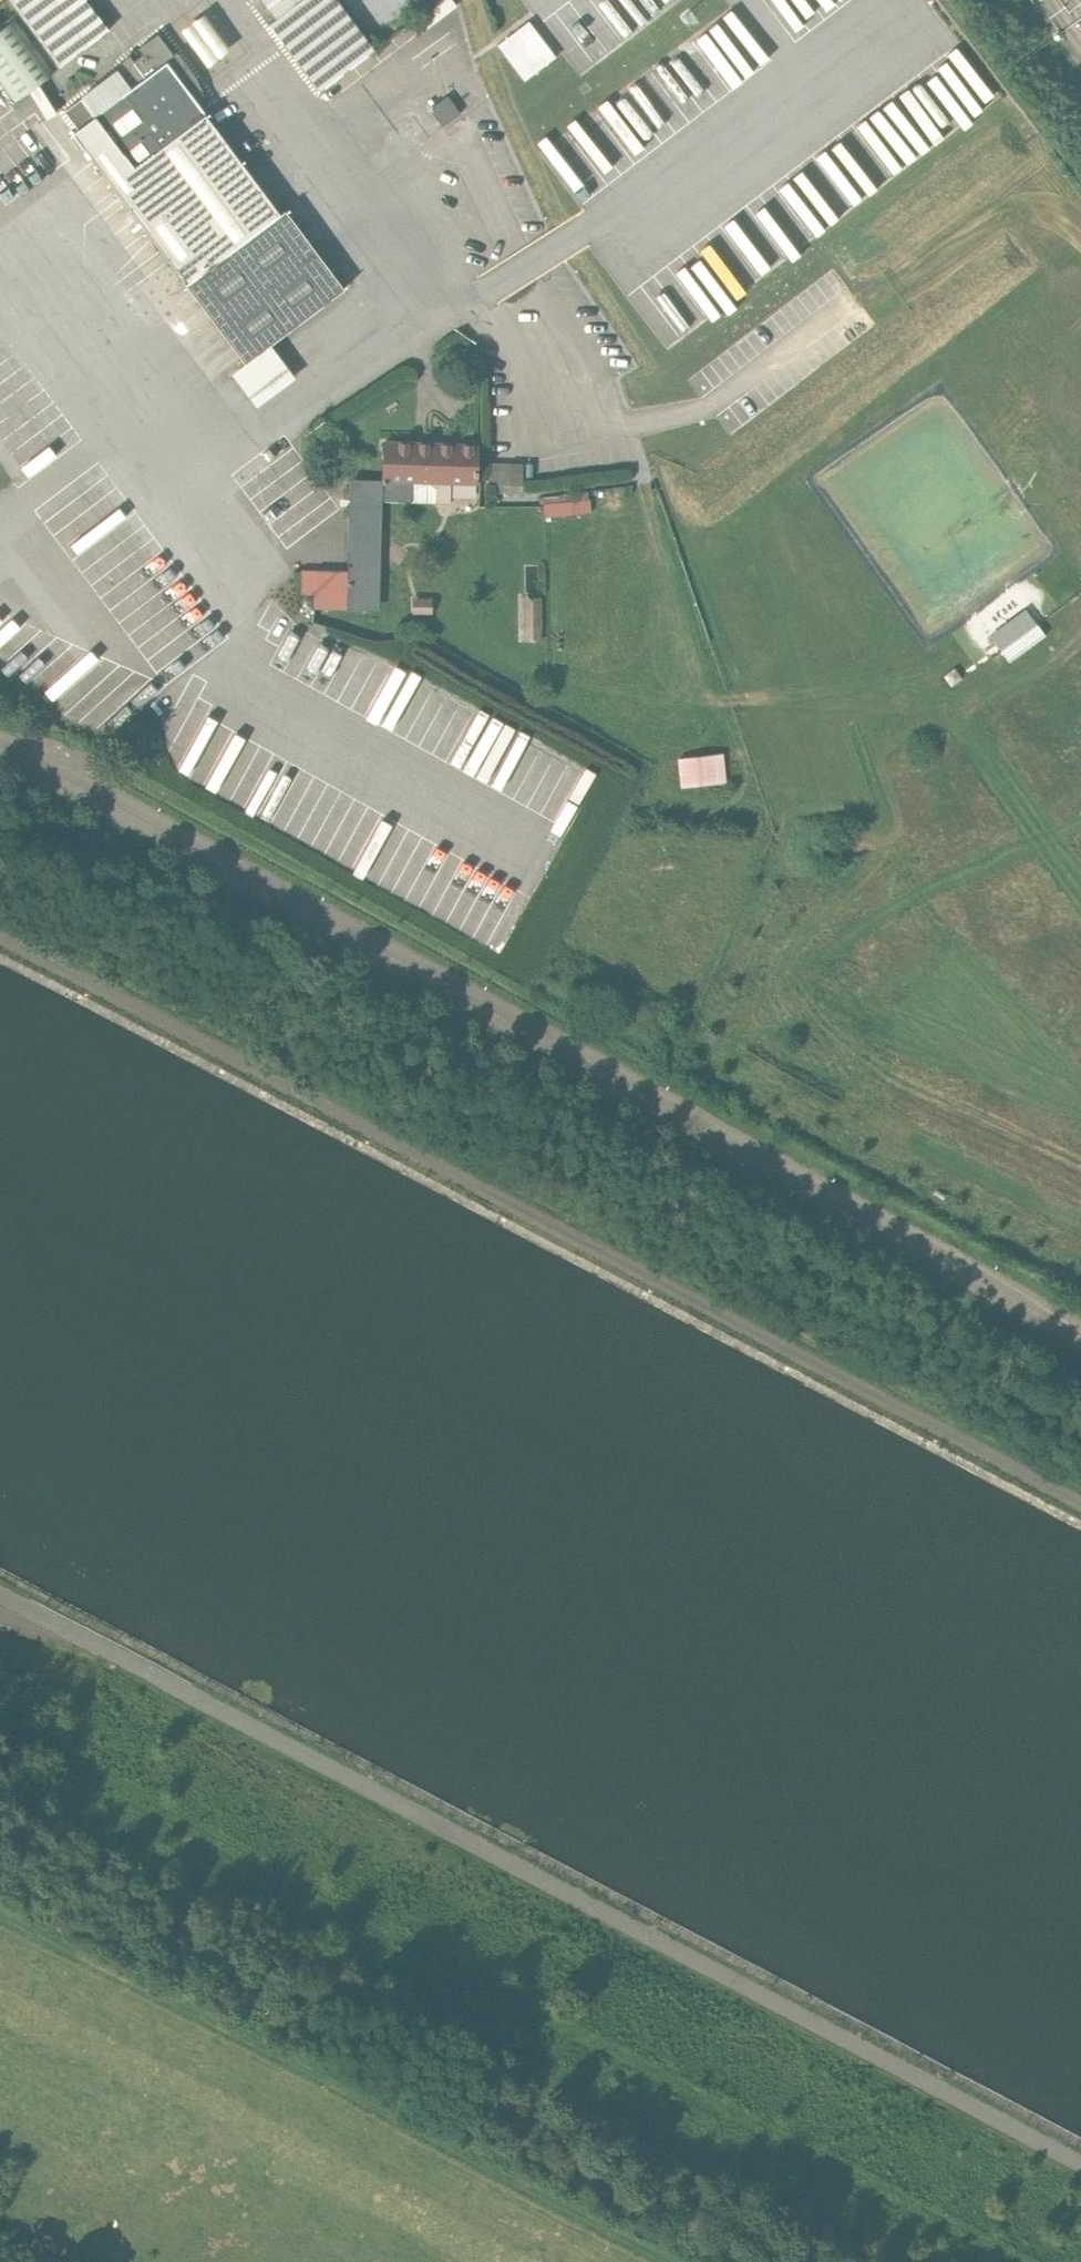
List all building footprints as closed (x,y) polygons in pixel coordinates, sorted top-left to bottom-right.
[(59,59),(104,25),(86,0),(12,0),(59,59)] [(276,22),(269,26),(317,90),(323,86),(374,50),(368,42),(336,0),(260,0),(276,22)] [(501,37),(529,72),(557,49),(529,15),(501,37)] [(0,32),(0,83),(15,103),(50,77),(11,24),(0,32)] [(161,47),(61,122),(243,364),(229,374),(254,408),(295,378),(270,344),(343,290),(161,47)] [(746,280),(978,121),(962,99),(947,109),(925,78),(720,219),(737,243),(726,251),(746,280)] [(432,106),(445,123),(461,110),(448,94),(432,106)] [(312,595),(312,609),(376,610),(381,501),(449,504),(450,485),(477,486),(479,443),(381,441),(381,481),(350,480),(347,571),(299,569),(298,594),(312,595)] [(495,494),(522,494),(521,464),(490,464),(490,485),(495,485),(495,494)] [(543,517),(590,514),(589,500),(587,500),(586,493),(538,499),(539,506),(542,506),(543,517)] [(538,598),(522,599),(524,647),(540,646),(538,598)] [(1045,638),(1026,611),(989,637),(1009,664),(1045,638)] [(722,755),(677,759),(680,789),(725,784),(722,755)]
